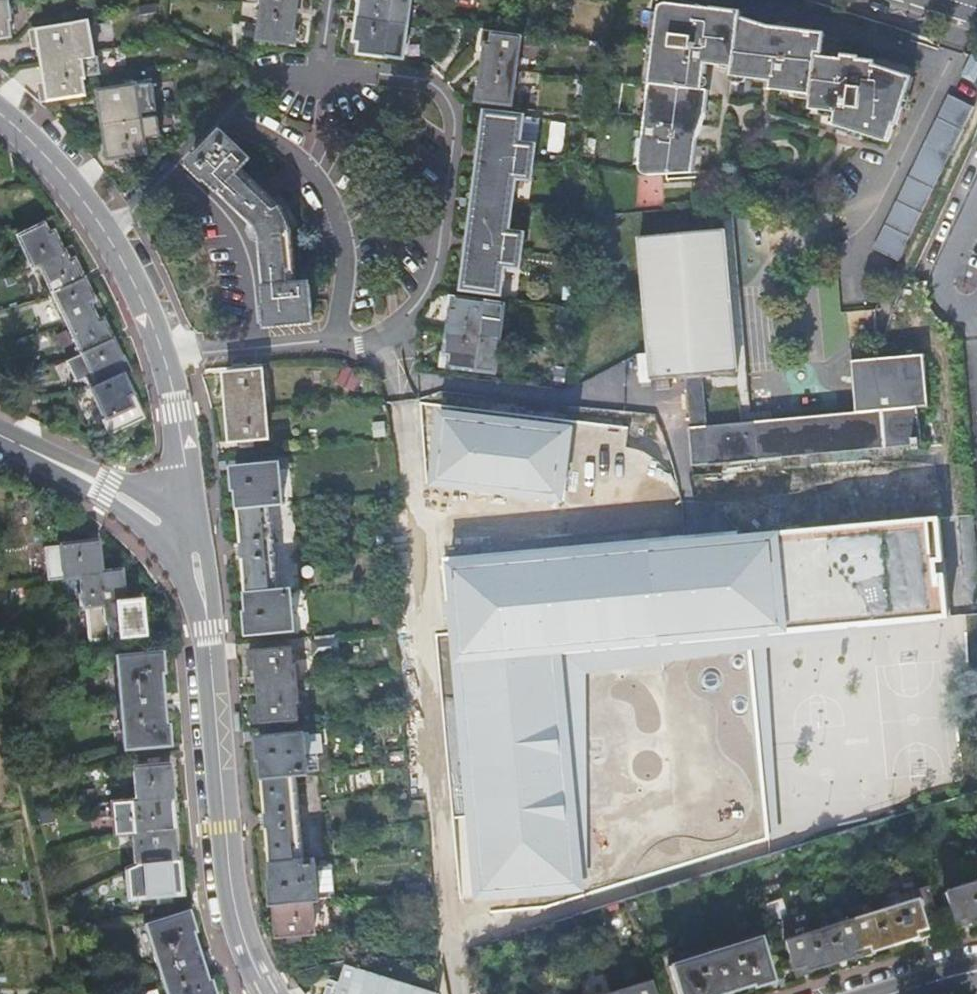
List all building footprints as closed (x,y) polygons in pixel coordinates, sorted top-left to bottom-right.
[(259,41),(292,45),(298,0),(265,0),(259,41)] [(358,20),(408,27),(412,0),(361,0),(358,20)] [(682,1),(678,0),(661,0),(660,2),(659,4),(659,7),(658,15),(653,15),(649,45),(648,53),(649,86),(642,140),(638,167),(638,168),(638,170),(639,171),(639,173),(640,174),(641,175),(643,176),(644,177),(646,177),(647,177),(692,175),(696,144),(705,115),(709,82),(709,81),(709,80),(709,79),(709,78),(708,78),(707,77),(706,77),(705,76),(706,66),(715,67),(718,68),(731,70),(730,75),(730,78),(742,80),(762,83),(770,84),(769,91),(799,95),(811,97),(810,102),(809,112),(821,114),(833,116),(833,120),(832,127),(847,132),(852,134),(861,136),(862,137),(887,145),(893,127),(896,128),(901,110),(906,97),(908,90),(908,88),(908,86),(908,85),(907,83),(907,81),(906,80),(904,79),(903,78),(901,77),(873,68),(874,64),(857,62),(858,60),(841,58),(840,61),(815,58),(815,55),(822,56),(824,37),(818,36),(768,29),(740,20),(740,15),(711,11),(682,1)] [(655,2),(654,4),(653,15),(658,15),(659,7),(659,4),(660,2),(661,0),(655,0),(655,2)] [(8,4),(0,5),(0,39),(11,37),(8,21),(11,21),(8,4)] [(403,60),(408,27),(358,20),(353,54),(387,58),(387,57),(403,60)] [(43,47),(46,68),(82,63),(82,61),(95,57),(90,25),(33,34),(36,48),(43,47)] [(522,40),(488,35),(479,103),(512,107),(522,40)] [(82,63),(46,68),(49,86),(41,87),(43,102),(84,95),(82,79),(100,76),(98,60),(82,63)] [(105,130),(141,123),(141,121),(140,116),(157,114),(153,86),(136,89),(120,91),(111,92),(100,94),(105,130)] [(872,252),(897,264),(973,110),(948,97),(872,252)] [(906,97),(901,110),(906,112),(909,102),(909,101),(909,100),(909,99),(909,98),(908,98),(907,97),(906,97)] [(535,148),(520,146),(523,119),(485,114),(462,290),(500,295),(504,266),(520,268),(524,235),(509,233),(516,179),(531,181),(535,148)] [(131,156),(146,154),(144,140),(160,138),(157,119),(144,121),(141,121),(141,123),(105,130),(110,159),(120,158),(131,156)] [(860,142),(862,137),(861,136),(852,134),(847,132),(847,133),(847,136),(849,138),(860,142)] [(266,307),(268,328),(313,322),(310,285),(297,286),(292,231),(283,209),(271,198),(251,180),(265,165),(223,134),(191,166),(206,181),(208,179),(230,200),(228,202),(254,226),(251,227),(257,242),(260,241),(263,277),(266,277),(268,307),(266,307)] [(633,167),(638,167),(642,140),(641,140),(640,140),(639,140),(639,141),(638,141),(637,142),(637,143),(636,143),(633,167)] [(118,376),(126,372),(120,360),(119,361),(100,324),(102,323),(91,300),(89,300),(71,264),(73,263),(68,250),(60,254),(52,237),(54,236),(48,225),(15,239),(30,271),(37,267),(79,358),(64,362),(74,384),(83,380),(87,388),(118,376)] [(689,375),(695,463),(922,446),(919,406),(932,405),(928,354),(856,360),(860,413),(708,425),(705,373),(742,370),(731,230),(642,237),(653,377),(689,375)] [(446,313),(451,313),(453,299),(461,300),(461,298),(449,296),(446,313)] [(482,335),(500,338),(503,311),(504,306),(486,304),(461,300),(453,299),(451,313),(448,332),(481,336),(482,335)] [(481,336),(448,332),(446,352),(444,366),(476,371),(495,374),(500,338),(481,336)] [(356,390),(362,374),(344,367),(338,383),(356,390)] [(228,407),(264,404),(261,371),(246,372),(236,373),(225,375),(228,407)] [(118,376),(87,388),(101,419),(97,421),(104,436),(140,420),(128,393),(126,394),(118,376)] [(267,437),(264,404),(228,407),(232,440),(241,439),(250,438),(267,437)] [(575,427),(439,409),(429,486),(565,503),(575,427)] [(278,466),(234,470),(235,489),(238,488),(241,519),(238,519),(244,582),(246,582),(250,613),(247,614),(248,634),(293,630),(290,592),(278,592),(269,504),(282,503),(278,466)] [(947,513),(445,557),(452,634),(436,635),(452,817),(469,816),(476,896),(584,886),(564,655),(956,621),(947,513)] [(64,580),(79,578),(101,575),(96,543),(60,548),(64,580)] [(79,578),(83,609),(102,606),(123,604),(120,573),(117,574),(101,575),(79,578)] [(123,604),(102,606),(104,624),(107,625),(108,640),(150,635),(148,622),(140,623),(138,602),(123,604)] [(336,640),(311,642),(313,655),(337,653),(336,640)] [(258,668),(259,688),(296,685),(294,666),(291,666),(290,650),(249,654),(250,668),(258,668)] [(115,661),(119,706),(160,702),(157,675),(160,675),(159,657),(115,661)] [(925,704),(923,684),(877,689),(879,709),(925,704)] [(296,685),(259,688),(261,707),(254,707),(256,723),(297,718),(295,702),(298,702),(296,685)] [(160,702),(119,706),(124,751),(168,748),(166,731),(163,729),(160,702)] [(898,744),(924,746),(926,718),(900,716),(898,744)] [(273,901),(318,898),(316,863),(303,863),(295,774),(308,773),(304,736),(258,740),(260,759),(263,758),(266,790),(263,790),(268,853),(271,853),(274,884),(271,885),(273,901)] [(137,803),(173,800),(169,768),(135,771),(137,803)] [(115,837),(124,836),(133,834),(172,831),(170,802),(173,802),(173,800),(137,803),(130,804),(112,805),(115,837)] [(133,834),(124,836),(133,836),(136,867),(143,868),(146,899),(179,896),(177,862),(174,861),(172,831),(133,834)] [(944,894),(954,925),(976,918),(976,884),(944,894)] [(881,911),(891,943),(924,933),(921,923),(936,919),(927,891),(926,887),(898,895),(897,891),(875,897),(880,911),(881,911)] [(319,900),(318,898),(273,901),(274,903),(276,903),(279,935),(289,934),(290,942),(302,941),(301,933),(314,932),(311,901),(319,900)] [(880,911),(879,912),(850,921),(859,953),(891,943),(881,911),(880,911)] [(144,927),(158,970),(197,959),(189,934),(192,933),(186,914),(144,927)] [(815,932),(825,964),(859,953),(850,921),(815,932)] [(825,964),(815,932),(783,942),(792,974),(825,964)] [(669,966),(678,993),(716,993),(750,983),(751,986),(769,981),(756,939),(669,966)] [(208,983),(205,983),(197,959),(158,970),(165,993),(211,993),(208,983)] [(647,985),(617,993),(650,993),(647,985)]
